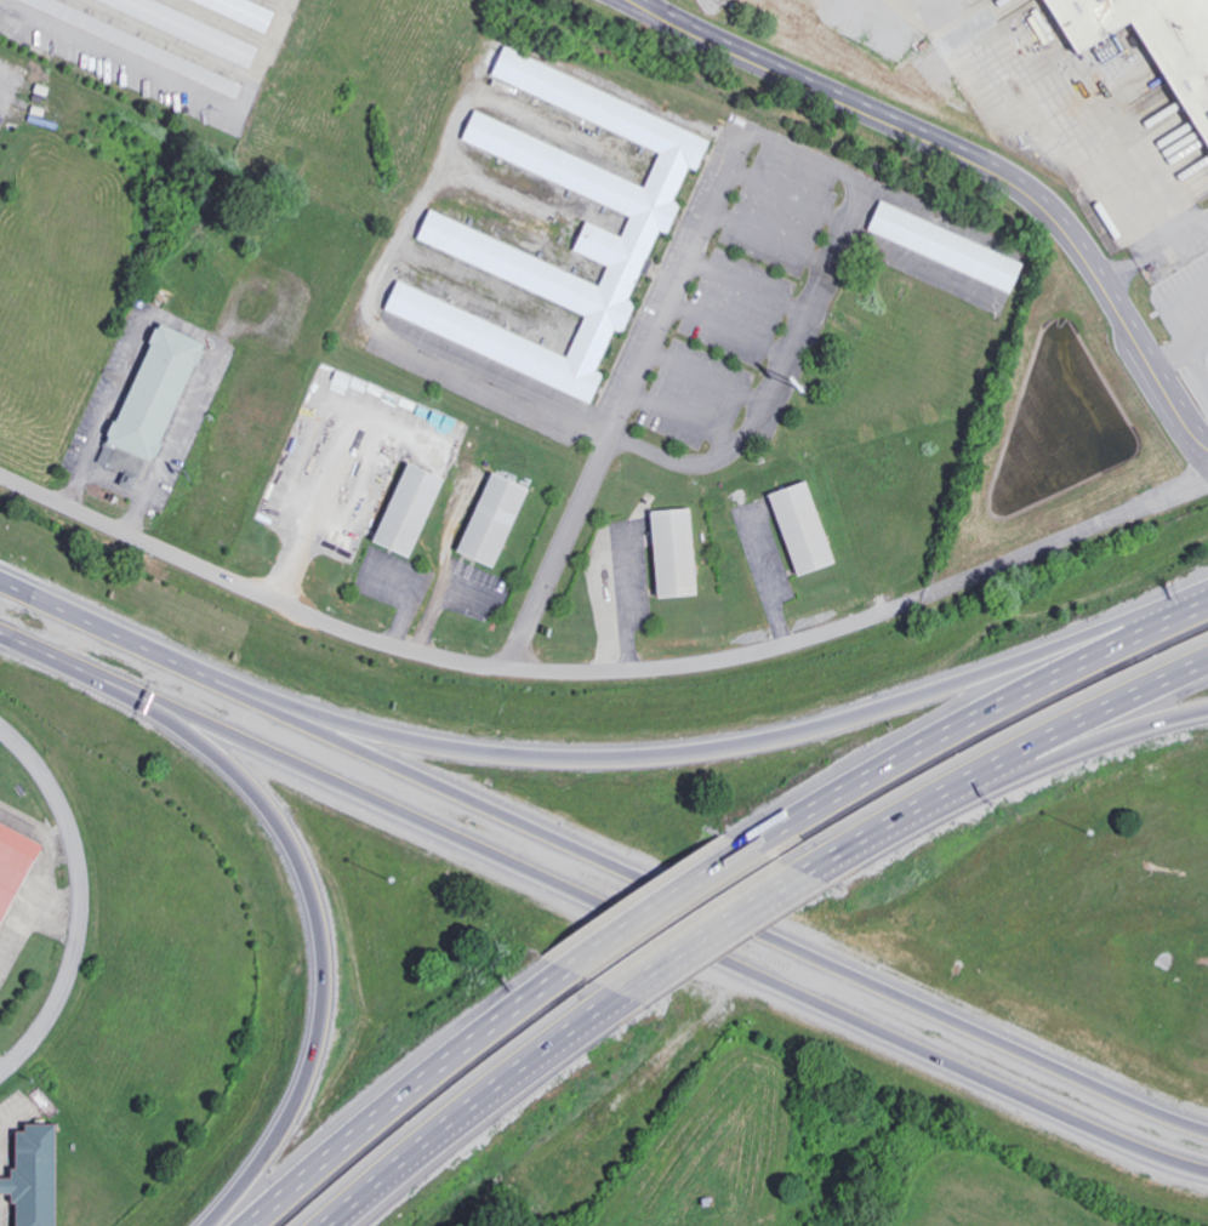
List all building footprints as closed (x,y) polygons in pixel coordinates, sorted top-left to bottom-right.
[(48,0),(6,0),(235,96),(241,81),(48,0)] [(190,4),(264,30),(272,8),(249,0),(192,0),(190,4)] [(868,0),(853,0),(828,15),(837,30),(873,9),(868,0)] [(1073,53),(1127,21),(1207,153),(1207,0),(1040,0),(1073,53)] [(589,399),(599,374),(667,202),(672,204),(686,168),(695,172),(709,135),(496,51),(485,80),(656,149),(643,184),(467,114),(455,144),(627,213),(618,236),(580,221),(568,251),(604,265),(597,282),(422,213),(410,242),(508,281),(507,286),(581,315),(566,352),(390,283),(377,315),(589,399)] [(864,231),(1010,292),(1023,261),(877,200),(864,231)] [(104,443),(158,325),(201,344),(148,462),(104,443)] [(368,541),(408,557),(433,493),(432,493),(438,477),(399,462),(368,541)] [(452,550),(492,567),(525,488),(484,471),(452,550)] [(763,493),(791,574),(830,561),(802,479),(763,493)] [(694,593),(691,521),(686,522),(685,508),(646,509),(649,595),(694,593)] [(38,842),(0,824),(0,920),(38,842)] [(55,1123),(56,1225),(9,1225),(8,1203),(4,1202),(2,1167),(8,1167),(7,1130),(18,1130),(17,1123),(55,1123)]
